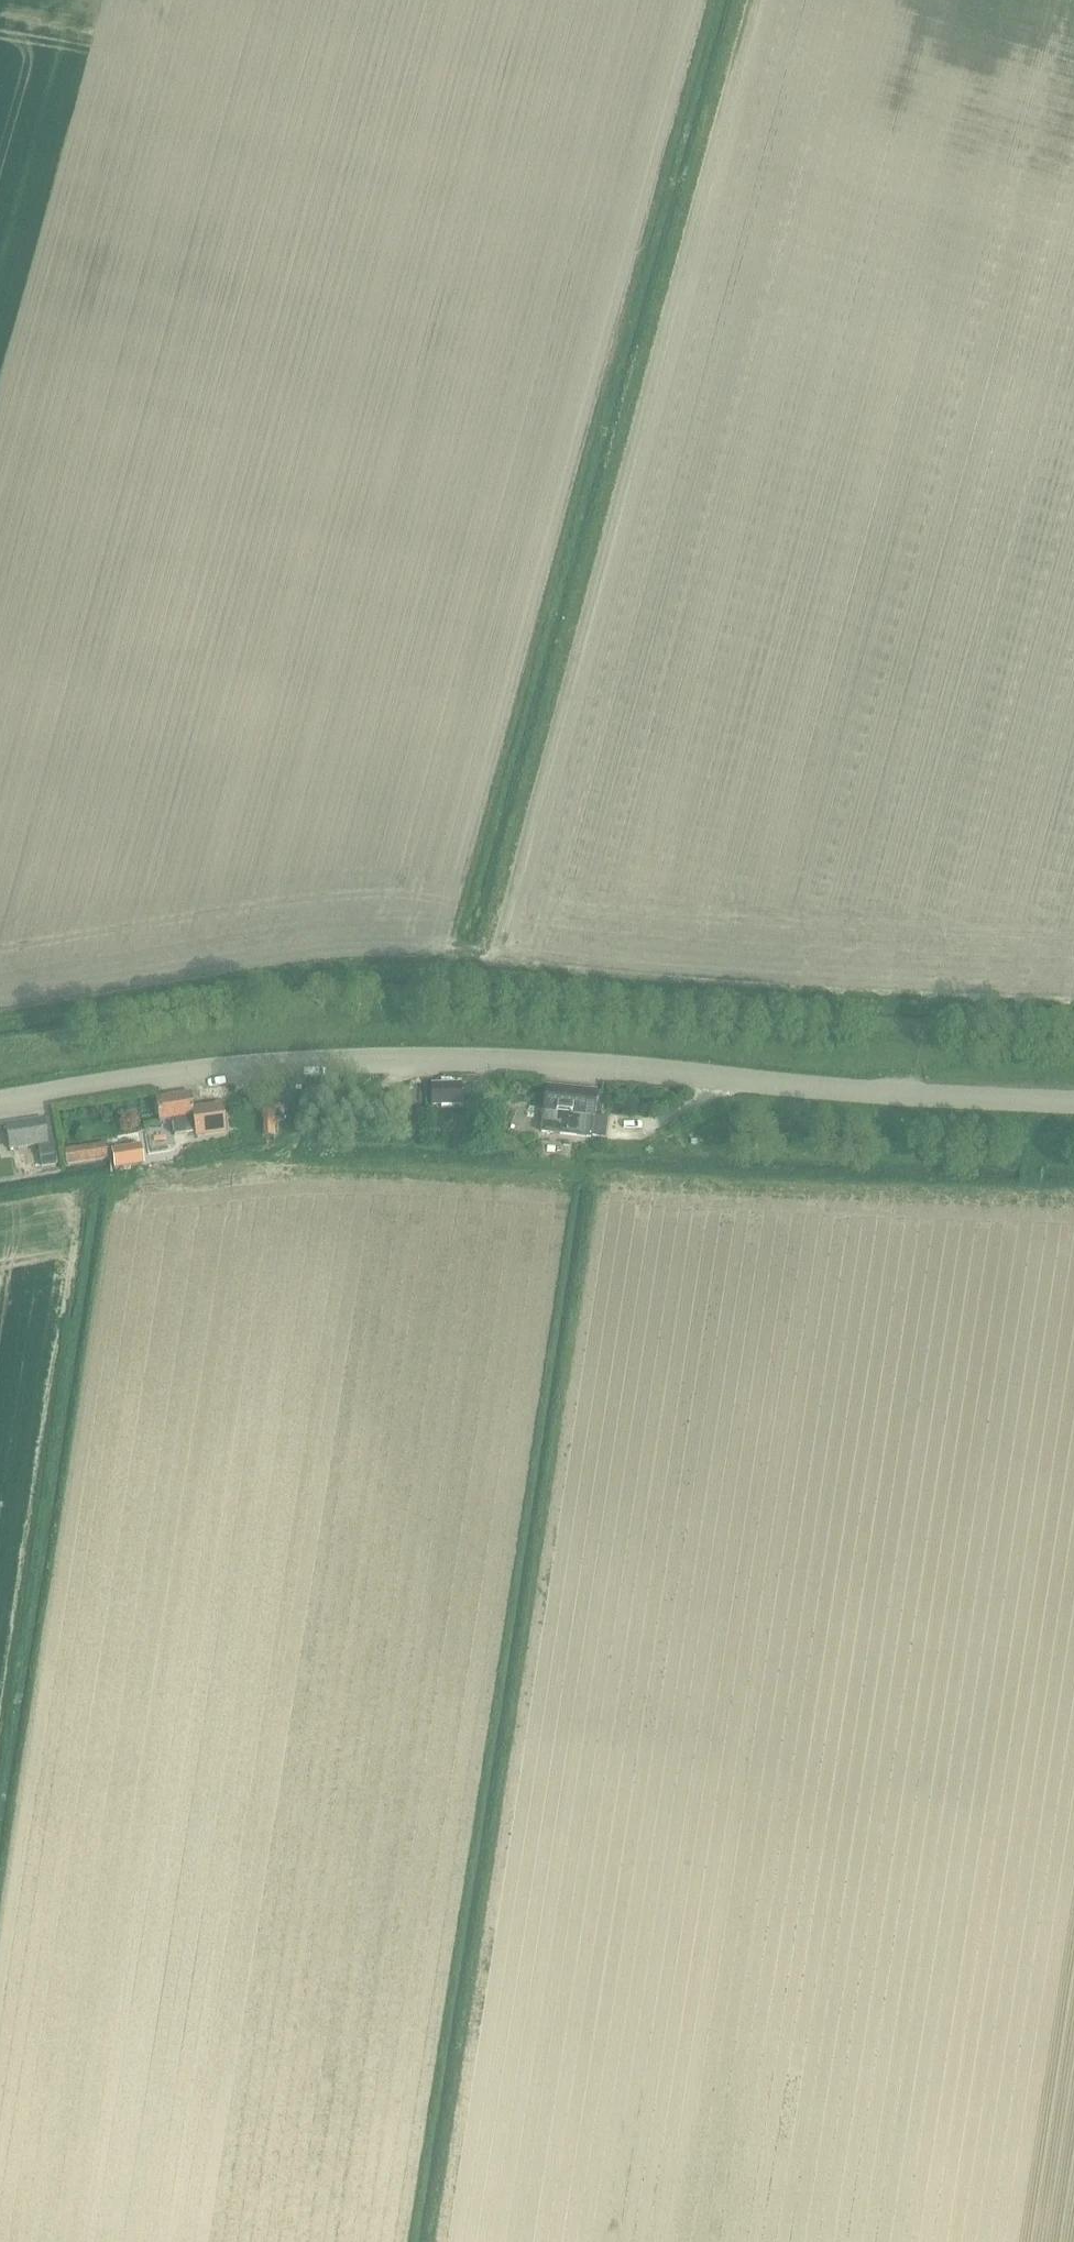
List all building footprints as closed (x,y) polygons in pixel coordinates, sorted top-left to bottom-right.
[(461,1105),(461,1097),(461,1081),(431,1082),(431,1084),(431,1106),(461,1105)] [(544,1113),(543,1132),(591,1136),(605,1137),(607,1115),(593,1114),(595,1091),(547,1086),(544,1113)] [(175,1135),(196,1131),(197,1136),(227,1132),(222,1103),(194,1108),(192,1092),(155,1098),(159,1123),(173,1121),(175,1135)] [(47,1140),(43,1116),(6,1123),(11,1148),(37,1143),(48,1141),(47,1140)] [(48,1141),(37,1143),(42,1167),(57,1164),(55,1156),(57,1155),(54,1138),(47,1140),(48,1141)] [(105,1142),(65,1149),(67,1164),(108,1158),(105,1142)] [(140,1144),(111,1149),(113,1158),(114,1168),(115,1168),(143,1163),(140,1144)]
